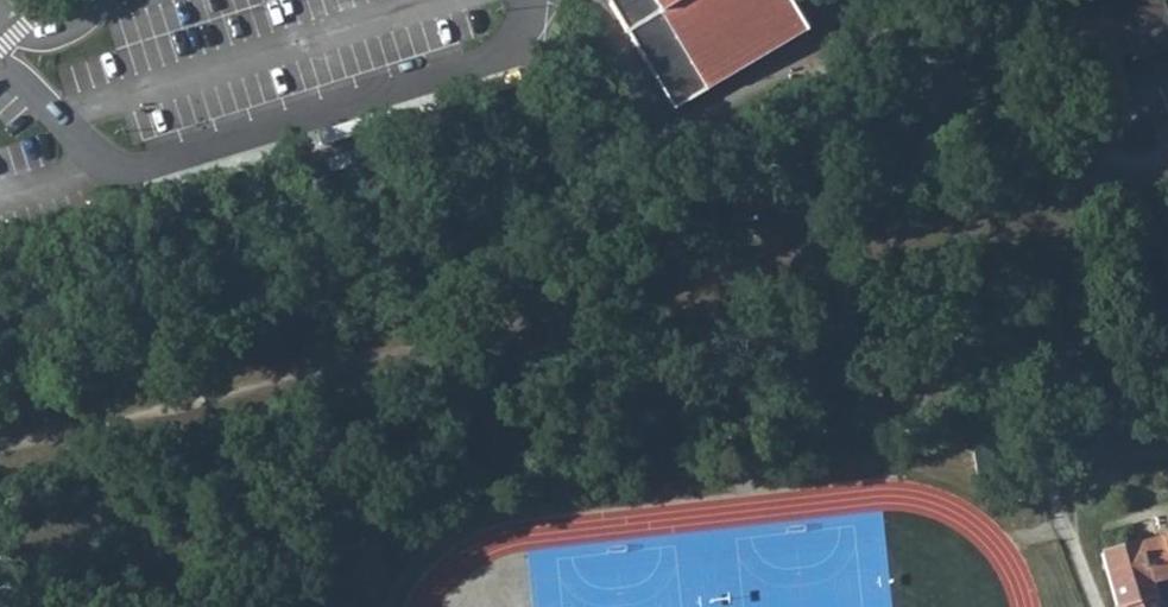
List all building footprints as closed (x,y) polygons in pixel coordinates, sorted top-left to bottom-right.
[(670,110),(805,34),(786,0),(608,0),(670,110)] [(1098,19),(1111,63),(1127,58),(1131,67),(1167,55),(1167,40),(1155,0),(1140,0),(1113,8),(1115,15),(1098,19)] [(1102,560),(1114,606),(1162,606),(1157,596),(1148,599),(1144,587),(1167,580),(1167,541),(1102,560)]
